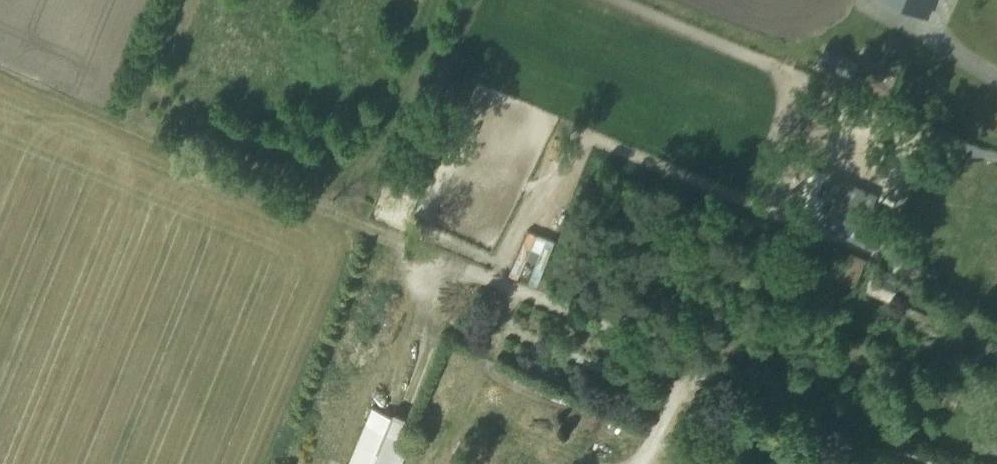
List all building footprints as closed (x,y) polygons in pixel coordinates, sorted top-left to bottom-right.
[(918,10),(922,0),(895,0),(918,10)] [(824,48),(817,64),(846,76),(853,60),(824,48)] [(866,254),(831,241),(821,269),(853,282),(864,254),(866,254)] [(898,272),(874,262),(863,286),(887,297),(898,272)] [(406,448),(421,454),(425,444),(410,438),(417,419),(392,408),(390,412),(371,403),(346,463),(399,463),(406,448)] [(888,453),(884,463),(913,463),(888,453)]
